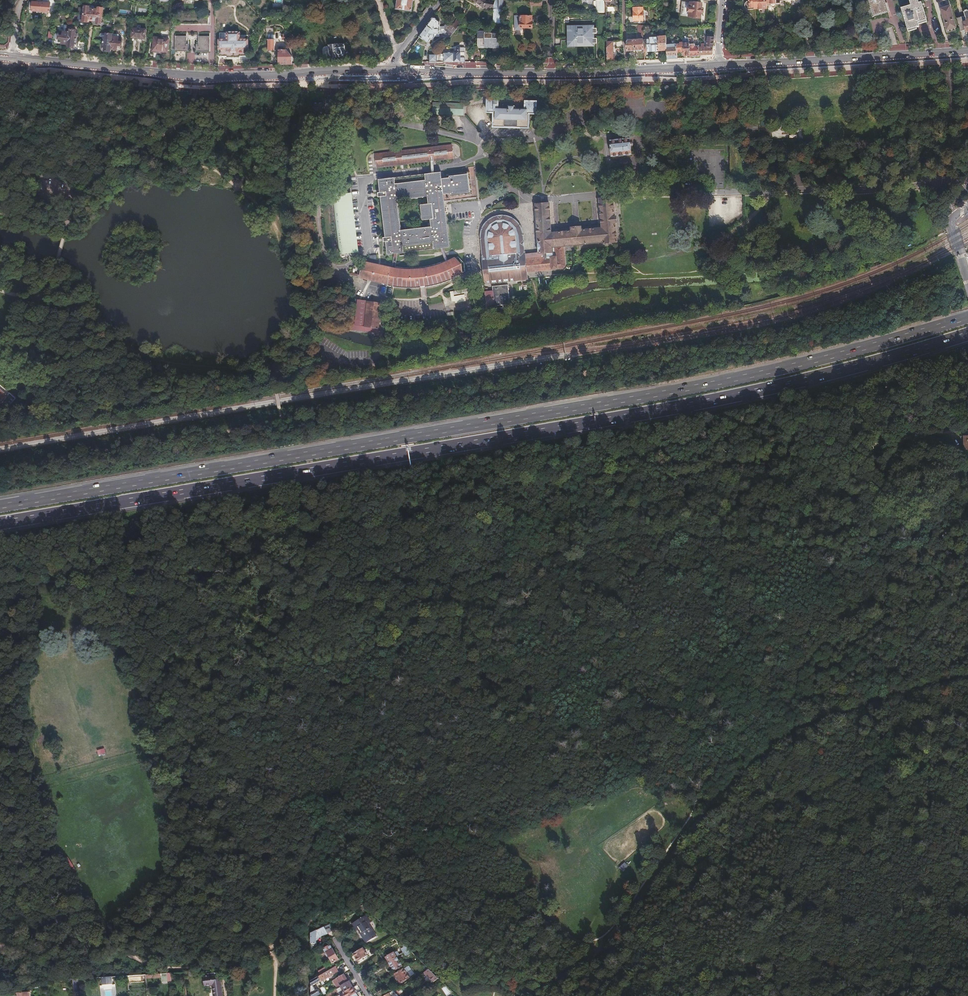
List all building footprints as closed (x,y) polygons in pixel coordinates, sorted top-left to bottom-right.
[(43,0),(37,0),(37,1),(30,1),(29,9),(42,10),(43,1),(43,0)] [(235,13),(244,13),(244,0),(235,0),(235,13)] [(758,8),(762,8),(762,7),(767,7),(766,4),(770,4),(772,6),(774,6),(775,4),(775,2),(780,2),(780,0),(746,0),(745,1),(744,2),(744,3),(744,4),(744,5),(744,6),(745,7),(746,8),(747,8),(748,8),(749,8),(758,8)] [(873,15),(887,11),(884,0),(869,0),(873,15)] [(900,6),(901,11),(900,11),(906,28),(918,25),(918,23),(917,21),(926,18),(920,0),(918,1),(918,0),(909,0),(910,3),(900,6)] [(51,2),(43,1),(42,10),(42,11),(51,12),(51,2)] [(682,1),(681,15),(700,16),(701,2),(682,1)] [(949,5),(941,7),(947,28),(955,26),(949,5)] [(84,6),(84,13),(93,14),(93,9),(89,9),(89,7),(84,6)] [(643,6),(633,7),(633,20),(643,19),(643,6)] [(93,9),(93,14),(102,15),(103,8),(98,7),(98,10),(93,9)] [(503,8),(498,7),(495,7),(493,21),(501,22),(503,8)] [(960,30),(965,28),(965,30),(967,30),(967,10),(964,11),(964,15),(956,17),(959,28),(960,30)] [(93,14),(93,19),(97,20),(97,22),(101,23),(102,15),(93,14)] [(532,14),(521,14),(521,15),(521,26),(522,26),(533,26),(533,20),(532,20),(532,14)] [(439,20),(433,15),(427,24),(432,28),(440,27),(439,20)] [(453,24),(449,21),(444,27),(447,30),(453,24)] [(440,32),(440,27),(432,28),(427,24),(418,35),(423,38),(424,38),(426,39),(432,37),(433,38),(435,37),(436,33),(440,32)] [(456,26),(453,24),(447,30),(451,33),(456,26)] [(593,28),(593,26),(575,26),(575,24),(567,24),(567,32),(568,32),(568,34),(569,34),(569,37),(568,37),(568,39),(561,40),(561,44),(567,44),(567,47),(575,47),(575,45),(593,45),(593,43),(596,43),(596,38),(593,38),(593,33),(596,33),(596,28),(593,28)] [(672,24),(665,24),(665,35),(666,50),(666,57),(671,57),(676,57),(676,49),(676,41),(676,30),(672,30),(672,24)] [(70,29),(71,26),(63,25),(62,36),(57,36),(57,40),(62,41),(61,45),(69,46),(69,38),(70,29)] [(76,29),(70,29),(69,38),(79,39),(80,34),(76,34),(76,29)] [(133,29),(132,39),(146,41),(147,30),(133,29)] [(500,31),(477,31),(477,46),(500,46),(500,31)] [(103,36),(102,41),(112,42),(113,36),(113,33),(107,33),(107,37),(103,36)] [(656,50),(658,50),(657,35),(647,35),(647,38),(643,38),(628,39),(628,49),(644,49),(644,51),(646,50),(651,50),(656,50)] [(657,35),(658,50),(662,50),(666,50),(665,35),(657,35)] [(113,36),(112,42),(112,46),(118,46),(118,45),(123,46),(124,38),(119,38),(119,37),(113,36)] [(175,36),(175,51),(189,51),(189,44),(187,44),(187,36),(175,36)] [(197,44),(197,51),(210,52),(210,37),(199,36),(199,44),(197,44)] [(152,37),(150,50),(164,52),(165,39),(152,37)] [(79,39),(69,38),(69,46),(68,46),(74,47),(75,42),(79,43),(79,39)] [(112,42),(102,41),(102,46),(106,46),(105,51),(111,51),(112,46),(112,42)] [(342,44),(326,45),(326,57),(337,57),(338,57),(339,56),(340,56),(341,55),(341,54),(341,53),(342,44)] [(698,45),(698,44),(689,44),(689,54),(694,54),(698,53),(698,45)] [(703,45),(703,53),(704,53),(711,53),(712,45),(706,45),(703,45)] [(444,52),(444,61),(465,61),(465,52),(464,52),(461,52),(461,48),(461,46),(455,46),(455,49),(454,52),(444,52)] [(278,50),(278,64),(291,64),(291,57),(284,50),(278,50)] [(871,89),(869,90),(869,104),(874,104),(873,89),(876,89),(877,104),(881,104),(880,89),(877,89),(877,87),(871,87),(871,89)] [(729,96),(729,109),(744,109),(744,97),(729,96)] [(680,102),(680,109),(695,109),(695,104),(692,104),(692,97),(686,97),(686,102),(680,102)] [(487,101),(487,113),(494,113),(493,128),(529,129),(530,114),(536,115),(536,102),(526,102),(526,110),(519,110),(519,108),(510,107),(510,104),(501,104),(501,109),(498,109),(498,101),(487,101)] [(432,103),(432,114),(463,115),(464,105),(432,103)] [(322,104),(312,104),(312,114),(322,113),(322,104)] [(927,116),(911,116),(912,124),(927,124),(927,116)] [(616,141),(610,141),(612,156),(613,156),(613,158),(631,157),(631,154),(630,139),(623,140),(623,139),(616,140),(616,141)] [(376,169),(430,163),(433,163),(452,161),(450,146),(375,155),(376,169)] [(378,180),(380,193),(380,198),(385,237),(386,243),(387,256),(394,255),(397,254),(440,249),(443,249),(449,248),(443,195),(448,194),(449,198),(470,195),(468,174),(446,176),(447,179),(441,179),(440,173),(433,173),(431,174),(378,180)] [(349,194),(332,195),(339,254),(356,251),(349,194)] [(482,234),(482,237),(484,284),(526,281),(526,274),(562,270),(565,267),(564,255),(570,254),(570,247),(584,245),(584,249),(590,248),(590,244),(603,243),(603,244),(617,243),(612,200),(598,201),(601,229),(578,231),(578,230),(573,230),(573,231),(551,233),(549,205),(535,207),(538,253),(524,254),(523,232),(522,230),(521,227),(520,225),(519,224),(517,222),(515,220),(513,219),(511,218),(509,217),(507,217),(504,216),(502,216),(500,216),(497,217),(495,218),(493,219),(491,220),(489,222),(487,223),(485,225),(484,227),(483,230),(482,232),(482,234)] [(449,262),(443,249),(440,249),(446,263),(449,262)] [(449,262),(446,263),(445,264),(444,262),(430,266),(413,268),(396,268),(396,269),(395,269),(392,269),(390,268),(363,262),(359,278),(387,284),(393,285),(393,287),(413,288),(433,285),(452,280),(451,278),(465,272),(465,264),(459,258),(449,262)] [(507,285),(491,287),(493,306),(508,305),(507,285)] [(453,303),(468,301),(467,290),(451,292),(453,303)] [(346,326),(346,331),(377,334),(381,303),(367,302),(364,327),(362,327),(365,302),(356,301),(353,326),(346,326)] [(72,873),(76,871),(70,858),(66,860),(72,873)] [(626,862),(620,867),(622,871),(628,866),(626,862)] [(366,914),(352,922),(356,930),(359,928),(366,941),(376,936),(369,923),(371,921),(366,914)] [(330,923),(323,926),(327,933),(333,930),(330,923)] [(310,933),(310,950),(316,947),(316,933),(321,931),(322,935),(327,933),(323,926),(322,927),(310,933)] [(329,945),(323,948),(325,953),(325,954),(326,957),(328,958),(329,957),(332,963),(338,960),(329,945)] [(368,955),(363,948),(354,954),(358,961),(368,955)] [(399,955),(387,963),(389,966),(390,966),(391,965),(394,970),(403,965),(399,957),(400,957),(399,955)] [(320,975),(317,977),(319,980),(321,985),(324,983),(322,980),(338,971),(335,966),(327,971),(320,975)] [(408,968),(407,966),(402,969),(395,974),(400,983),(409,977),(405,969),(408,968)] [(437,977),(429,969),(424,972),(433,980),(437,977)] [(203,978),(204,987),(212,986),(213,995),(223,995),(220,975),(219,975),(219,973),(214,974),(215,976),(203,978)] [(346,977),(344,974),(332,980),(336,988),(340,986),(349,981),(350,980),(348,976),(346,977)] [(310,981),(310,995),(315,995),(320,993),(318,988),(317,989),(313,984),(319,980),(317,977),(310,981)] [(352,987),(349,981),(340,986),(344,992),(352,987)] [(366,985),(369,989),(375,985),(373,981),(366,985)] [(39,986),(40,995),(48,995),(47,986),(39,986)] [(352,987),(344,992),(344,993),(346,995),(352,995),(356,994),(352,987)]
